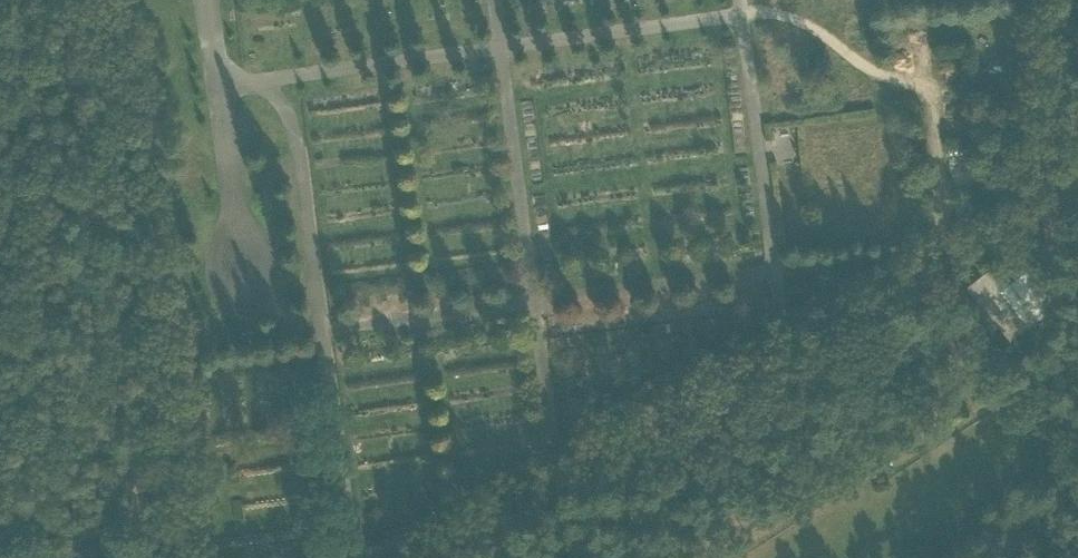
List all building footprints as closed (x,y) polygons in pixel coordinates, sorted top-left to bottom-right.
[(998,262),(967,287),(1011,342),(1040,318),(1062,300),(1035,268),(1033,266),(1013,281),(998,262)]
